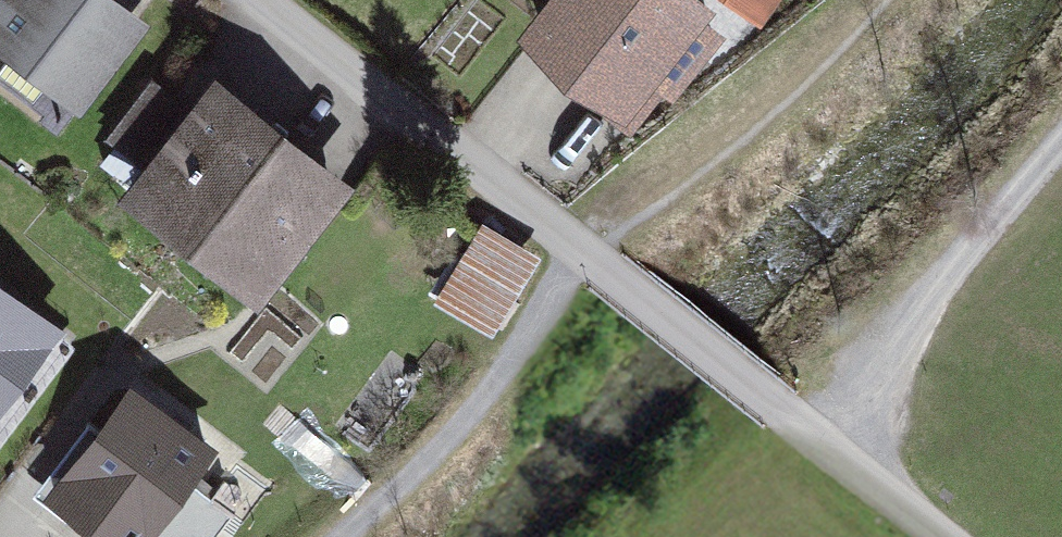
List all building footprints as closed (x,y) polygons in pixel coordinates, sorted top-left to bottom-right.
[(80,118),(151,21),(121,0),(0,0),(0,60),(80,118)] [(521,29),(629,114),(716,3),(712,0),(544,0),(521,29)] [(769,19),(780,0),(737,0),(769,19)] [(136,156),(187,87),(160,67),(109,137),(136,156)] [(218,69),(120,194),(256,299),(354,175),(218,69)] [(0,275),(0,411),(65,324),(0,275)] [(130,372),(39,487),(102,536),(212,536),(229,515),(187,482),(219,442),(130,372)]
